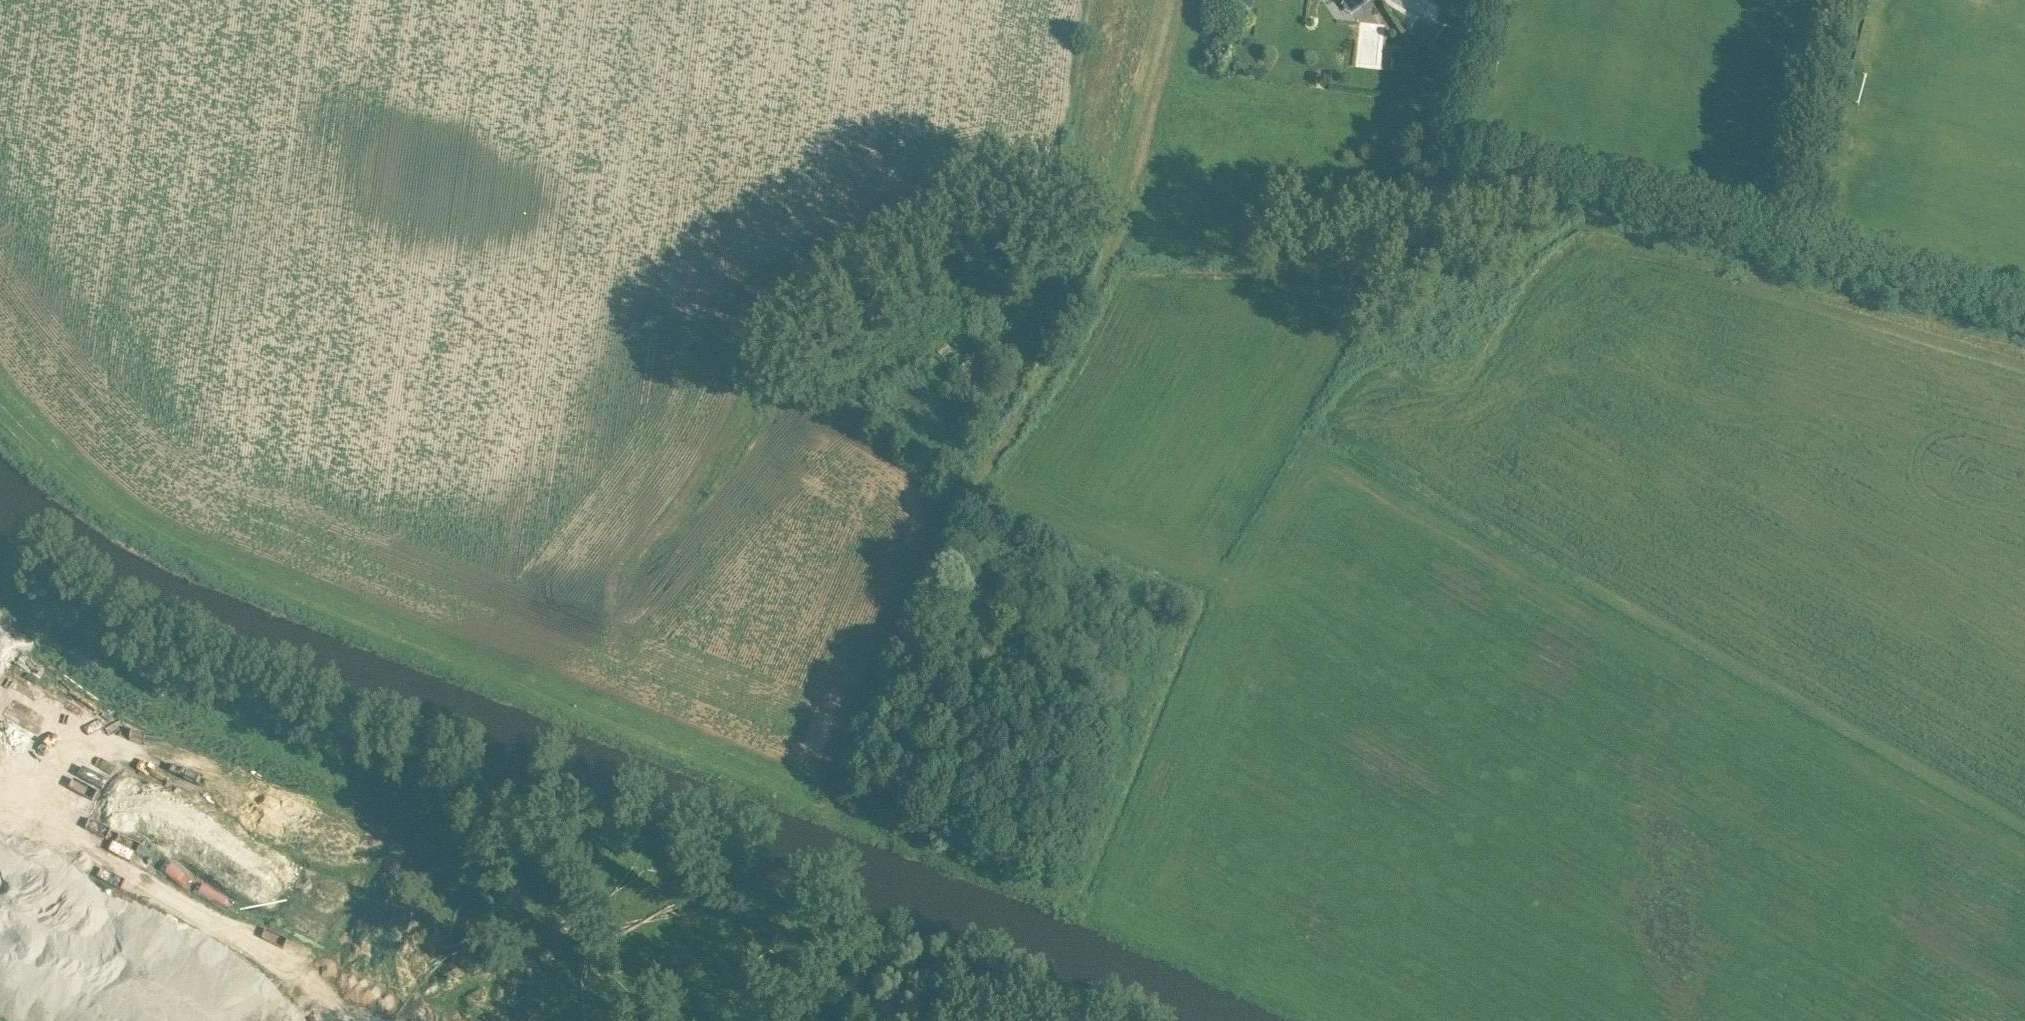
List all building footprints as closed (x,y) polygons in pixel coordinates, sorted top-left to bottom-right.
[(1451,59),(1443,72),(1453,78),(1462,65),(1451,59)]
